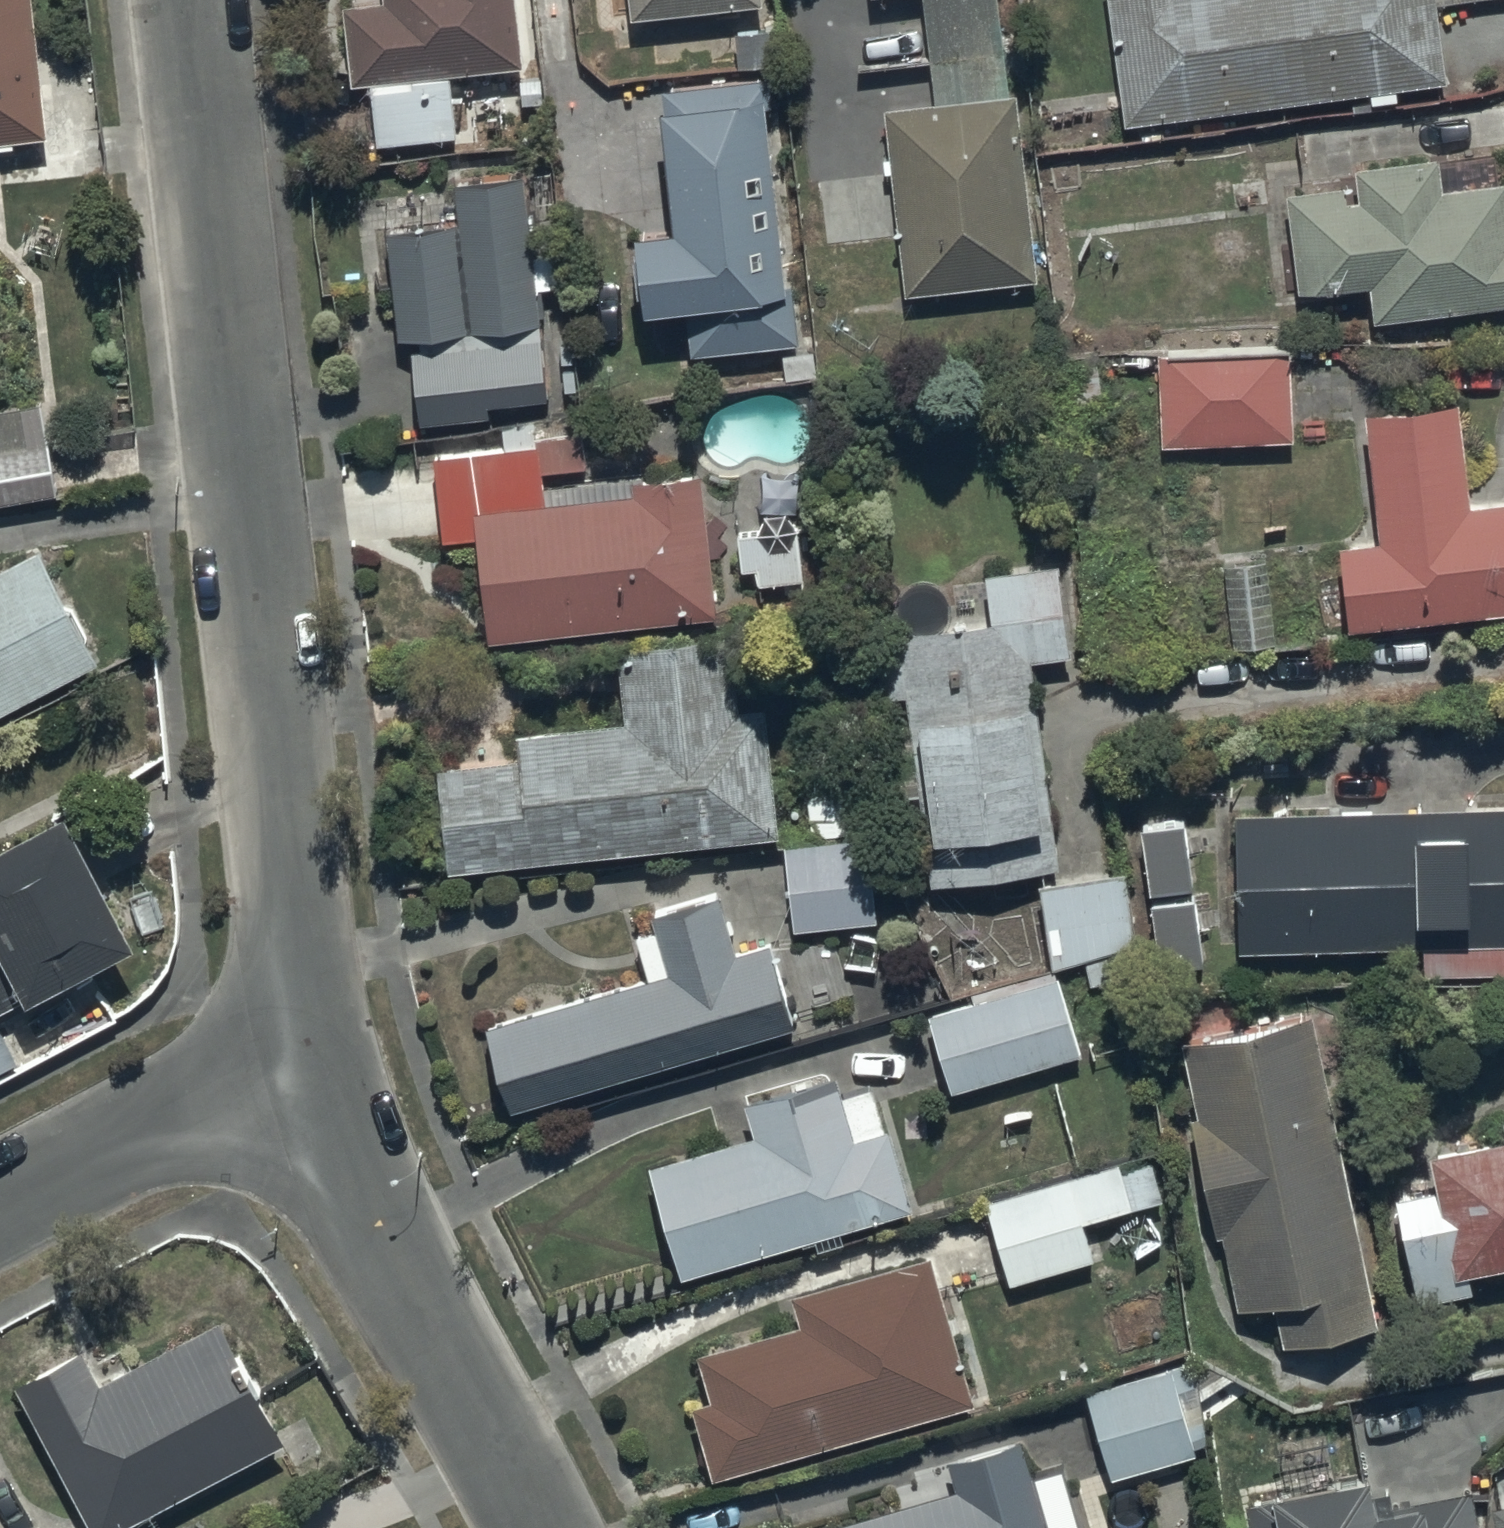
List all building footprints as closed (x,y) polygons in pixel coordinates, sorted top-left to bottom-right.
[(44,126),(30,0),(0,0),(0,131),(44,126)] [(347,70),(371,68),(376,132),(451,126),(446,61),(519,55),(514,0),(341,0),(347,70)] [(1007,86),(1000,0),(928,0),(936,93),(1007,86)] [(1123,111),(1444,69),(1435,0),(1110,0),(1123,111)] [(764,79),(658,89),(670,207),(636,211),(644,286),(683,283),(689,342),(798,331),(793,275),(784,276),(764,79)] [(1007,86),(936,93),(886,97),(904,283),(1034,271),(1017,85),(1007,86)] [(1287,182),(1297,280),(1371,273),(1375,308),(1503,295),(1503,198),(1501,166),(1496,167),(1493,141),(1435,147),(1434,143),(1356,151),(1358,175),(1287,182)] [(458,210),(385,218),(396,324),(541,309),(525,156),(453,163),(458,210)] [(538,324),(411,337),(418,409),(490,402),(489,384),(544,379),(538,324)] [(1289,335),(1157,341),(1161,436),(1292,431),(1289,335)] [(1367,399),(1379,529),(1338,533),(1346,616),(1503,599),(1503,487),(1471,491),(1460,389),(1367,399)] [(57,483),(42,395),(0,402),(0,493),(57,483)] [(504,438),(433,445),(442,529),(475,525),(486,626),(715,602),(700,455),(632,462),(634,480),(542,490),(538,461),(588,456),(582,405),(501,414),(504,438)] [(800,522),(737,526),(739,560),(757,559),(758,576),(803,573),(800,522)] [(98,647),(36,532),(0,551),(0,700),(98,647)] [(988,604),(872,618),(878,692),(904,690),(906,717),(861,721),(866,795),(932,791),(934,816),(926,816),(930,874),(1058,863),(1032,652),(1073,647),(1061,551),(983,561),(988,604)] [(727,619),(617,631),(622,711),(517,717),(519,748),(435,753),(443,861),(775,824),(761,697),(736,700),(727,619)] [(809,833),(784,836),(792,924),(878,916),(869,824),(859,825),(855,785),(806,790),(809,833)] [(61,788),(0,820),(0,995),(134,921),(61,788)] [(1236,796),(1239,934),(1421,931),(1422,961),(1503,959),(1503,791),(1236,796)] [(1179,806),(1140,812),(1162,957),(1201,951),(1179,806)] [(1123,862),(1040,873),(1052,960),(1085,955),(1088,978),(1138,972),(1123,862)] [(646,965),(483,1014),(511,1100),(793,1014),(768,930),(736,940),(718,880),(651,901),(657,919),(634,926),(646,965)] [(1053,964),(926,1002),(951,1087),(1079,1049),(1053,964)] [(1308,1000),(1181,1031),(1197,1104),(1192,1105),(1233,1293),(1270,1285),(1282,1338),(1378,1317),(1308,1000)] [(752,1120),(648,1152),(682,1263),(813,1223),(817,1238),(841,1232),(837,1218),(910,1196),(874,1075),(842,1085),(835,1063),(743,1091),(752,1120)] [(1396,1183),(1422,1289),(1474,1276),(1469,1258),(1503,1249),(1503,1101),(1495,1103),(1500,1124),(1430,1141),(1438,1173),(1396,1183)] [(1118,1150),(986,1191),(1011,1274),(1090,1249),(1079,1214),(1164,1188),(1153,1153),(1122,1162),(1118,1150)] [(800,1311),(696,1339),(709,1386),(690,1392),(711,1464),(975,1390),(929,1243),(878,1259),(872,1242),(816,1260),(820,1272),(791,1282),(800,1311)] [(88,1328),(12,1367),(95,1527),(285,1430),(221,1306),(124,1355),(118,1343),(101,1352),(88,1328)] [(1179,1351),(1084,1382),(1112,1470),(1195,1443),(1194,1439),(1206,1435),(1179,1351)] [(778,1527),(1050,1527),(1018,1426),(948,1448),(957,1477),(778,1527)] [(1471,1482),(1427,1491),(1424,1480),(1377,1489),(1369,1450),(1333,1458),(1327,1428),(1275,1438),(1281,1471),(1272,1473),(1274,1483),(1244,1488),(1252,1527),(1480,1527),(1471,1482)] [(1491,1474),(1496,1494),(1490,1495),(1497,1527),(1503,1527),(1503,1471),(1491,1474)]
